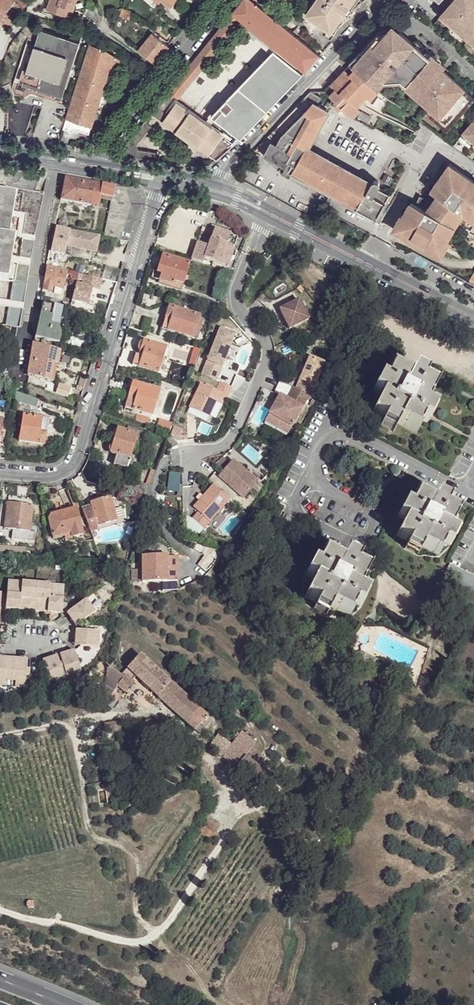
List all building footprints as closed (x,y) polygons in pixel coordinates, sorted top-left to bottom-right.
[(8,28),(16,18),(25,7),(30,0),(0,0),(0,23),(8,28)] [(46,9),(65,16),(68,7),(73,8),(76,0),(50,0),(46,9)] [(233,13),(227,20),(151,115),(217,160),(227,152),(235,145),(176,102),(242,20),(284,54),(235,104),(232,101),(216,118),(240,140),(305,71),(320,56),(252,0),(244,0),(239,6),(233,13)] [(305,14),(331,34),(364,0),(316,0),(305,14)] [(473,0),(455,0),(435,22),(434,23),(473,59),(473,0)] [(132,13),(123,8),(120,15),(129,19),(131,14),(132,13)] [(102,26),(90,18),(85,25),(97,33),(99,31),(102,26)] [(79,43),(39,30),(34,46),(26,43),(14,81),(62,97),(79,43)] [(414,45),(396,30),(386,41),(382,38),(378,35),(369,44),(361,52),(350,63),(376,86),(383,78),(384,77),(401,77),(419,92),(417,93),(417,95),(429,105),(452,124),(462,112),(465,113),(468,110),(465,108),(469,105),(468,91),(439,66),(442,63),(416,41),(414,45)] [(396,30),(389,30),(382,38),(386,41),(396,30)] [(168,46),(153,33),(139,51),(155,63),(168,46)] [(378,35),(377,34),(368,42),(369,44),(378,35)] [(106,50),(89,44),(63,129),(72,132),(73,129),(89,134),(98,107),(111,66),(115,69),(120,60),(106,50)] [(361,52),(359,51),(348,61),(350,63),(361,52)] [(376,86),(350,63),(325,91),(353,116),(360,108),(357,104),(367,94),(370,97),(378,88),(376,86)] [(401,77),(384,77),(383,78),(400,79),(417,93),(419,92),(401,77)] [(14,94),(9,83),(1,87),(7,98),(14,94)] [(320,98),(309,92),(302,98),(312,104),(315,106),(320,98)] [(315,106),(312,104),(265,152),(262,156),(284,168),(283,171),(283,175),(285,177),(288,176),(290,175),(291,172),(376,219),(388,196),(378,191),(381,186),(380,184),(378,181),(375,182),(371,187),(306,150),(327,112),(315,106)] [(452,124),(429,105),(425,110),(447,129),(452,124)] [(471,120),(473,122),(465,134),(473,142),(473,117),(471,120)] [(465,134),(462,137),(473,146),(473,144),(473,142),(465,134)] [(450,166),(437,185),(433,182),(417,206),(455,227),(470,235),(473,228),(473,182),(450,166)] [(92,184),(64,178),(59,200),(89,206),(92,193),(90,193),(92,184)] [(114,188),(92,184),(90,193),(92,193),(89,206),(96,208),(98,197),(112,199),(114,188)] [(125,190),(114,188),(112,199),(104,237),(119,240),(130,207),(125,190)] [(0,189),(0,281),(14,283),(7,326),(21,328),(43,195),(0,189)] [(390,197),(388,196),(376,219),(378,220),(390,197)] [(417,206),(412,204),(405,217),(402,216),(395,231),(401,234),(417,206)] [(455,227),(417,206),(401,234),(442,257),(450,241),(448,240),(455,227)] [(70,231),(55,228),(51,252),(64,255),(67,246),(96,251),(99,236),(70,230),(70,231)] [(228,236),(213,230),(209,241),(225,246),(228,236)] [(236,238),(228,236),(225,246),(232,248),(236,238)] [(207,248),(196,244),(191,261),(202,264),(204,260),(226,267),(232,248),(225,246),(209,241),(207,248)] [(172,244),(164,242),(161,249),(169,252),(172,244)] [(188,265),(162,257),(154,279),(173,285),(174,282),(182,284),(188,265)] [(82,269),(69,266),(68,271),(80,274),(82,269)] [(68,273),(47,268),(43,290),(53,292),(54,288),(64,290),(67,275),(68,273)] [(101,279),(84,275),(81,285),(76,284),(72,301),(88,305),(92,289),(98,290),(101,279)] [(48,297),(41,296),(40,304),(43,304),(46,305),(48,297)] [(297,301),(278,310),(288,330),(307,320),(297,301)] [(46,305),(43,304),(35,338),(47,341),(47,340),(50,328),(51,326),(58,328),(62,309),(61,309),(53,307),(46,305)] [(199,318),(168,308),(165,318),(171,320),(167,331),(192,338),(199,318)] [(215,312),(207,310),(204,317),(212,320),(215,312)] [(57,330),(50,328),(47,340),(54,342),(57,330)] [(235,336),(221,329),(202,376),(216,382),(235,336)] [(165,349),(141,342),(137,353),(140,354),(136,366),(158,373),(165,349)] [(34,345),(33,345),(27,376),(28,375),(50,380),(53,363),(58,363),(60,352),(34,345)] [(299,380),(309,358),(304,356),(294,377),(299,380)] [(323,365),(309,358),(299,380),(295,389),(309,395),(323,365)] [(385,383),(379,380),(372,392),(380,397),(372,414),(384,421),(381,426),(393,432),(398,424),(415,433),(421,421),(427,423),(434,410),(426,406),(434,389),(422,382),(425,378),(412,372),(409,380),(391,371),(385,383)] [(158,392),(132,384),(125,408),(152,416),(158,392)] [(216,393),(200,386),(189,408),(209,418),(216,404),(220,406),(224,397),(228,399),(232,389),(220,384),(216,393)] [(70,392),(52,386),(49,392),(68,398),(70,392)] [(292,427),(309,395),(295,389),(292,388),(286,400),(283,398),(280,404),(275,403),(268,415),(292,427)] [(31,398),(15,393),(14,401),(28,405),(31,398)] [(280,404),(283,398),(279,396),(275,403),(280,404)] [(292,427),(268,415),(265,421),(288,434),(292,427)] [(41,419),(23,417),(19,441),(43,445),(45,433),(39,432),(41,419)] [(128,433),(119,430),(111,453),(116,454),(130,459),(137,436),(136,435),(128,433)] [(130,459),(116,454),(113,464),(127,469),(130,459)] [(258,482),(233,460),(219,477),(244,499),(258,482)] [(149,487),(131,481),(127,494),(145,501),(149,487)] [(230,500),(213,485),(194,507),(199,512),(192,519),(183,514),(183,529),(200,533),(203,529),(230,500)] [(410,507),(405,504),(399,516),(406,520),(398,535),(409,541),(407,546),(419,553),(422,547),(438,555),(444,543),(450,546),(456,533),(450,529),(457,514),(446,508),(448,503),(436,496),(432,503),(417,495),(410,507)] [(83,512),(91,531),(98,528),(97,525),(114,517),(106,496),(89,504),(91,509),(83,512)] [(31,508),(7,505),(5,528),(29,531),(31,508)] [(75,509),(50,516),(48,522),(53,536),(70,531),(72,537),(83,534),(75,509)] [(0,546),(0,555),(5,556),(24,557),(25,553),(18,551),(18,549),(0,546)] [(318,565),(312,563),(307,575),(315,580),(306,597),(318,604),(315,609),(327,615),(331,607),(348,616),(355,603),(360,606),(366,594),(359,591),(367,572),(355,566),(358,561),(346,554),(341,563),(324,554),(318,565)] [(166,556),(142,557),(142,582),(177,581),(176,558),(166,558),(166,556)] [(450,564),(444,577),(468,589),(473,577),(472,575),(460,569),(450,564)] [(63,586),(7,581),(4,609),(61,614),(63,586)] [(71,611),(75,617),(70,620),(76,628),(95,614),(85,601),(71,611)] [(71,611),(66,614),(70,620),(75,617),(71,611)] [(75,630),(75,640),(80,640),(80,647),(98,648),(100,632),(75,630)] [(68,682),(77,680),(75,674),(81,673),(74,651),(60,655),(68,682)] [(49,682),(54,681),(56,686),(64,683),(57,656),(42,660),(49,682)] [(3,686),(3,680),(15,681),(14,687),(23,688),(25,669),(26,659),(0,657),(0,686),(3,686)] [(169,683),(137,657),(126,671),(136,679),(157,697),(169,683)] [(120,677),(108,668),(105,686),(106,687),(97,699),(106,706),(113,697),(111,696),(117,687),(125,693),(132,685),(120,677)] [(126,671),(120,677),(132,685),(136,679),(126,671)] [(207,715),(169,683),(157,698),(195,730),(207,715)] [(123,729),(121,722),(104,724),(106,732),(123,729)] [(225,745),(217,736),(208,743),(251,793),(262,783),(228,743),(225,745)]
